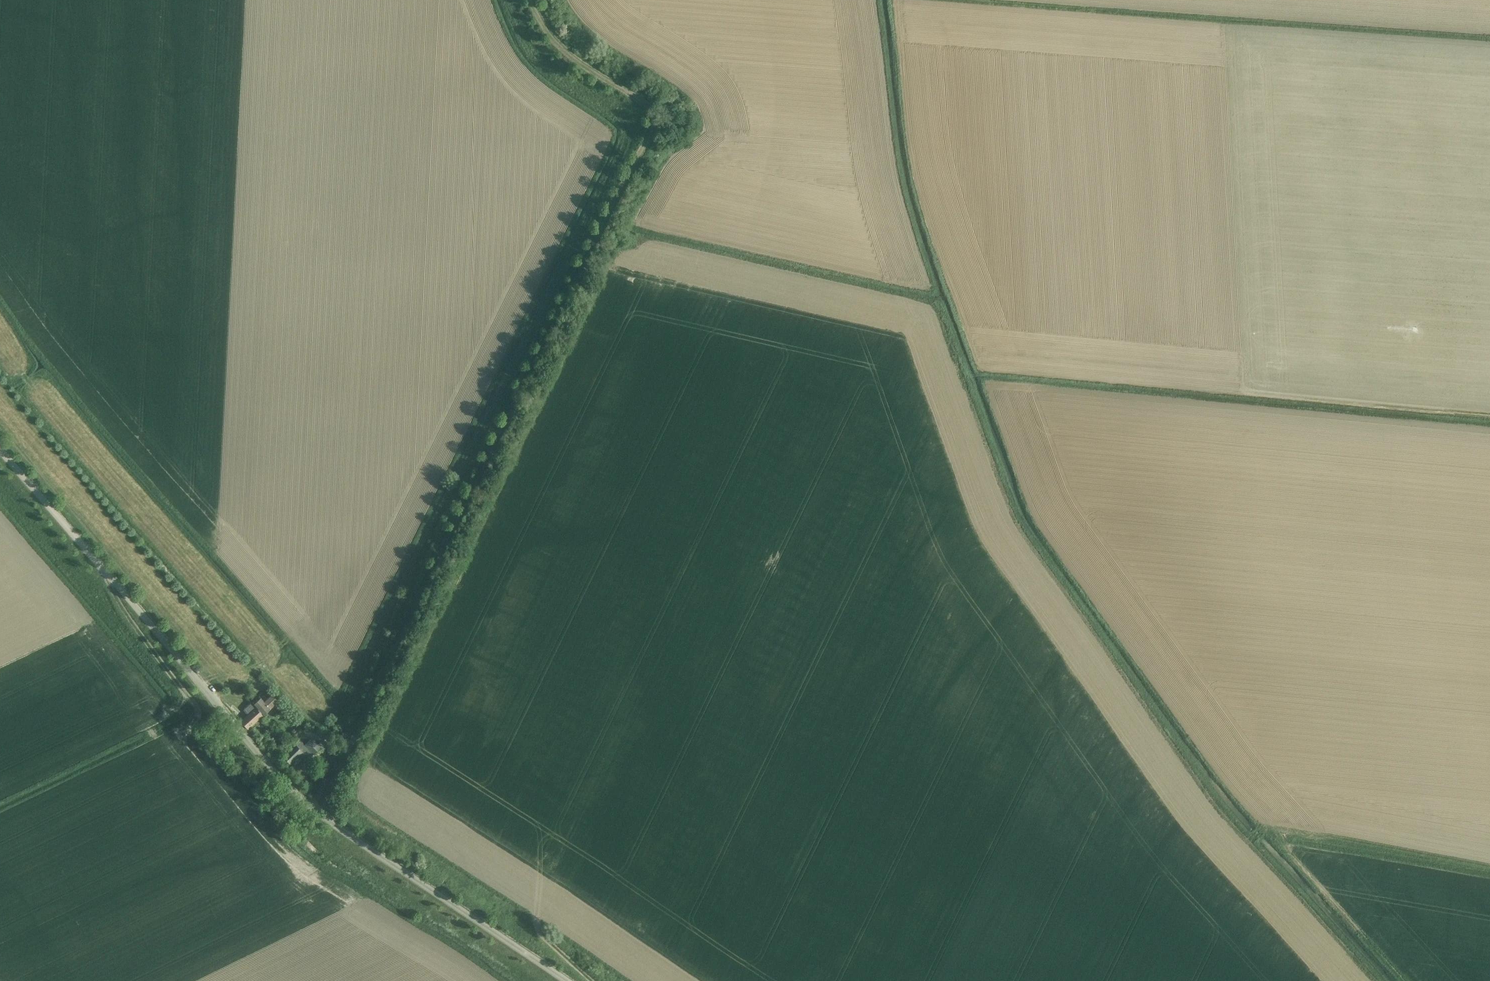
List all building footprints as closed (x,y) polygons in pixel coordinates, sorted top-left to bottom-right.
[(271,710),(279,703),(271,693),(268,696),(269,698),(264,702),(261,698),(254,705),(252,703),(251,703),(256,709),(263,717),(270,710),(271,710)] [(247,730),(263,717),(251,703),(244,710),(249,715),(240,723),(247,730)]
